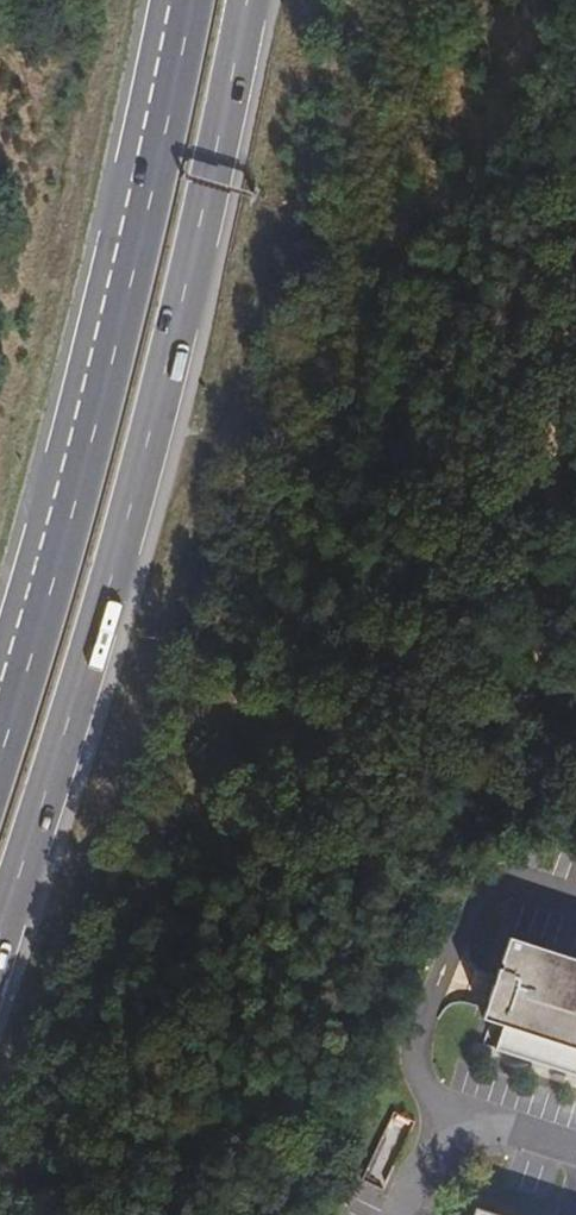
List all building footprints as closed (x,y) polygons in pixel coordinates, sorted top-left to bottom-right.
[(501,944),(474,1025),(495,1032),(487,1056),(575,1084),(575,968),(501,944)]
